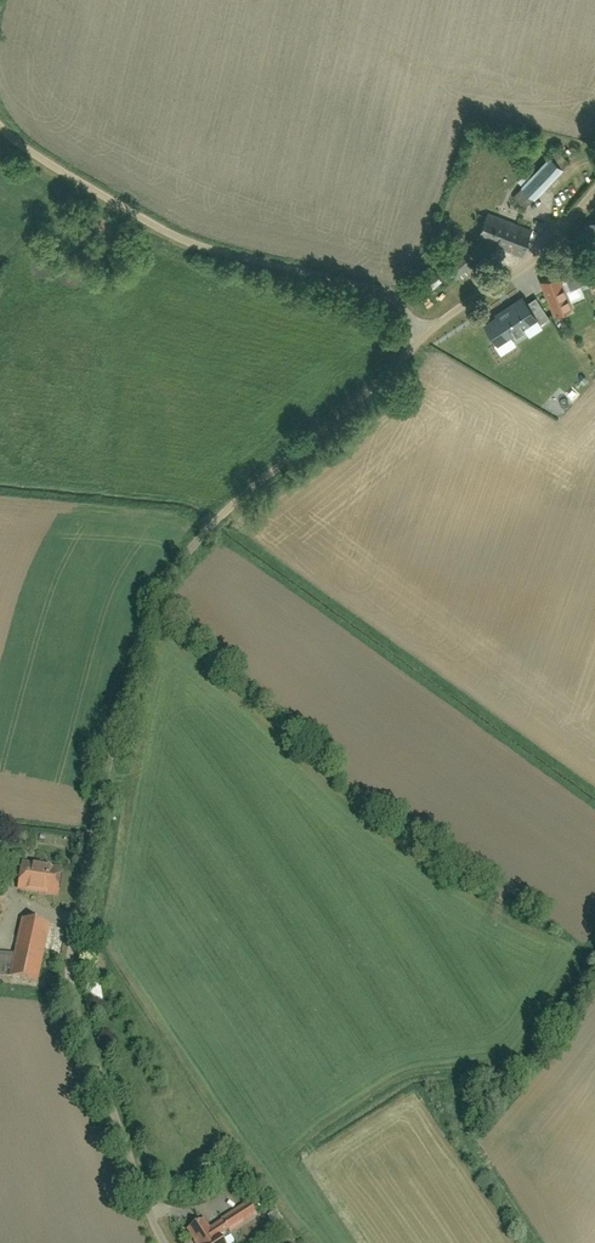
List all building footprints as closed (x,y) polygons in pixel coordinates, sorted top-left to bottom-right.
[(562,166),(550,156),(514,195),(526,206),(562,166)] [(532,228),(488,212),(479,238),(523,254),(532,228)] [(464,257),(448,269),(455,279),(472,267),(464,257)] [(558,272),(540,280),(552,312),(571,305),(565,290),(561,279),(558,272)] [(561,279),(565,290),(587,282),(584,275),(577,277),(575,273),(561,279)] [(436,274),(424,283),(429,290),(441,281),(436,274)] [(520,296),(482,322),(497,344),(535,318),(525,304),(520,296)] [(538,323),(547,317),(534,297),(525,304),(535,318),(538,323)] [(21,863),(17,888),(56,895),(60,870),(21,863)] [(46,926),(23,921),(12,978),(35,982),(46,926)] [(0,953),(0,976),(8,977),(10,954),(0,953)] [(102,976),(89,978),(92,1004),(105,1002),(102,976)] [(206,1228),(201,1218),(184,1228),(194,1242),(222,1242),(219,1237),(256,1214),(248,1202),(206,1228)]
